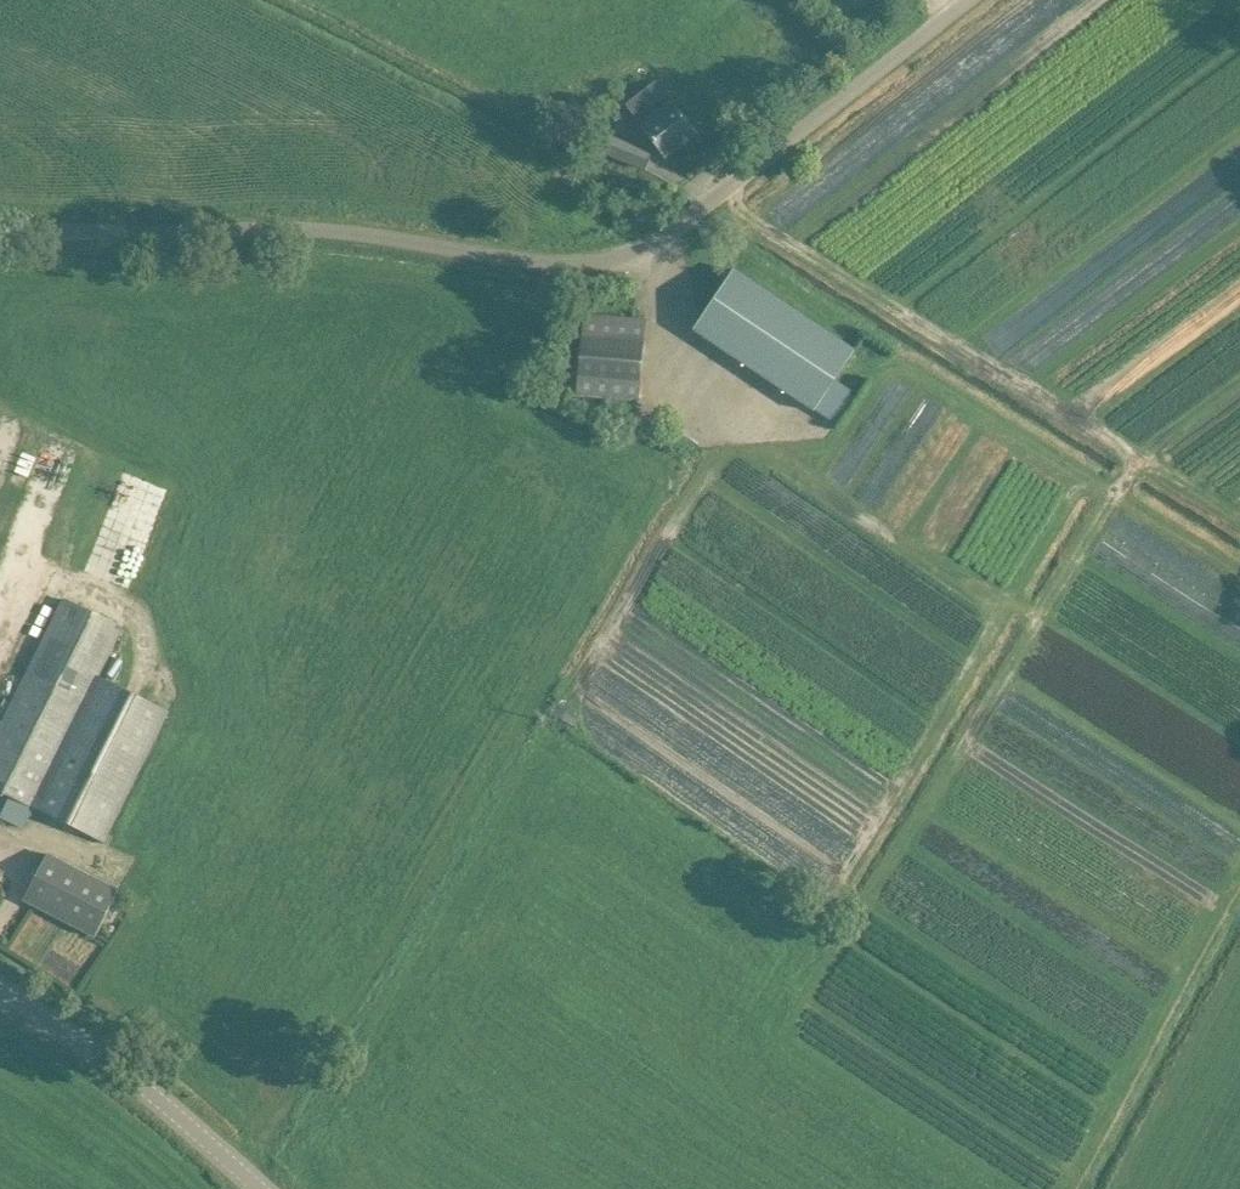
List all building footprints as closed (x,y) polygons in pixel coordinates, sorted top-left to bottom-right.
[(625,105),(666,158),(696,134),(655,82),(625,105)] [(609,135),(602,153),(618,160),(625,142),(609,135)] [(855,351),(734,269),(693,330),(814,412),(855,351)] [(639,399),(644,345),(646,321),(584,315),(577,394),(639,399)] [(26,478),(44,482),(51,453),(33,448),(26,478)] [(110,845),(113,838),(108,836),(169,713),(100,678),(124,629),(63,598),(2,722),(0,721),(0,792),(10,797),(0,817),(0,818),(18,827),(23,830),(34,808),(110,845)] [(48,853),(24,899),(95,936),(119,890),(48,853)]
